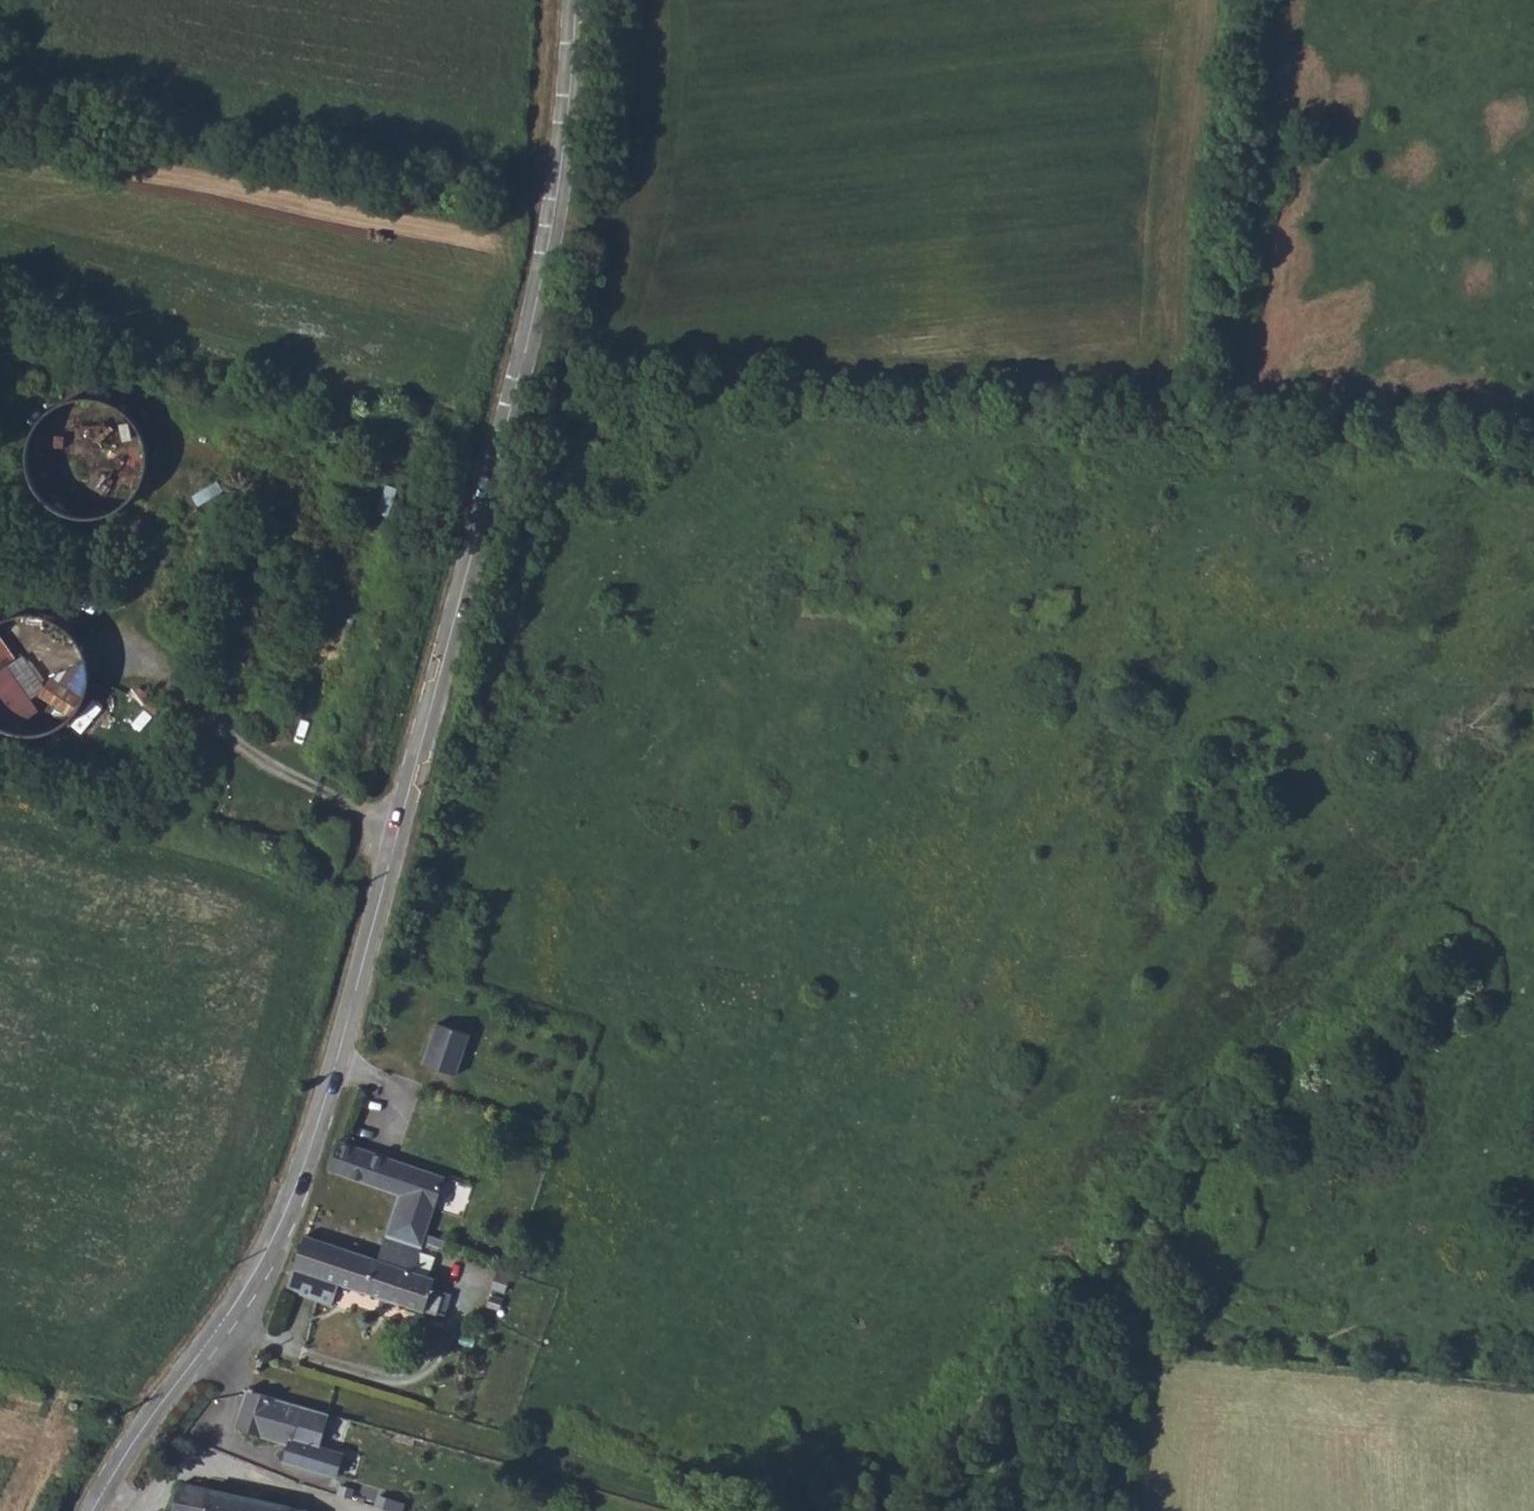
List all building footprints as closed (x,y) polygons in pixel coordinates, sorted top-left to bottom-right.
[(27,430),(23,449),(25,466),(27,475),(36,491),(47,501),(63,510),(76,513),(92,513),(107,508),(125,496),(134,483),(141,467),(142,448),(140,434),(131,418),(117,405),(101,395),(82,393),(63,396),(49,403),(36,416),(27,430)] [(5,731),(24,733),(39,731),(57,723),(71,708),(78,694),(81,677),(80,663),(77,650),(68,636),(54,624),(31,614),(15,614),(0,617),(0,729),(5,731)] [(434,1020),(421,1061),(454,1071),(468,1031),(434,1020)] [(384,1228),(381,1236),(418,1247),(425,1227),(443,1171),(338,1138),(327,1167),(396,1189),(384,1228)] [(418,1247),(381,1236),(376,1255),(303,1232),(285,1287),(328,1301),(335,1281),(420,1306),(421,1302),(425,1292),(432,1272),(423,1268),(430,1251),(418,1247)] [(425,1292),(421,1302),(440,1308),(443,1298),(425,1292)] [(376,1295),(372,1306),(400,1315),(404,1304),(376,1295)] [(249,1388),(246,1386),(236,1425),(291,1439),(287,1455),(311,1461),(325,1408),(249,1388)] [(254,1497),(176,1484),(168,1510),(250,1510),(254,1497)] [(250,1510),(325,1510),(254,1497),(250,1510)]
